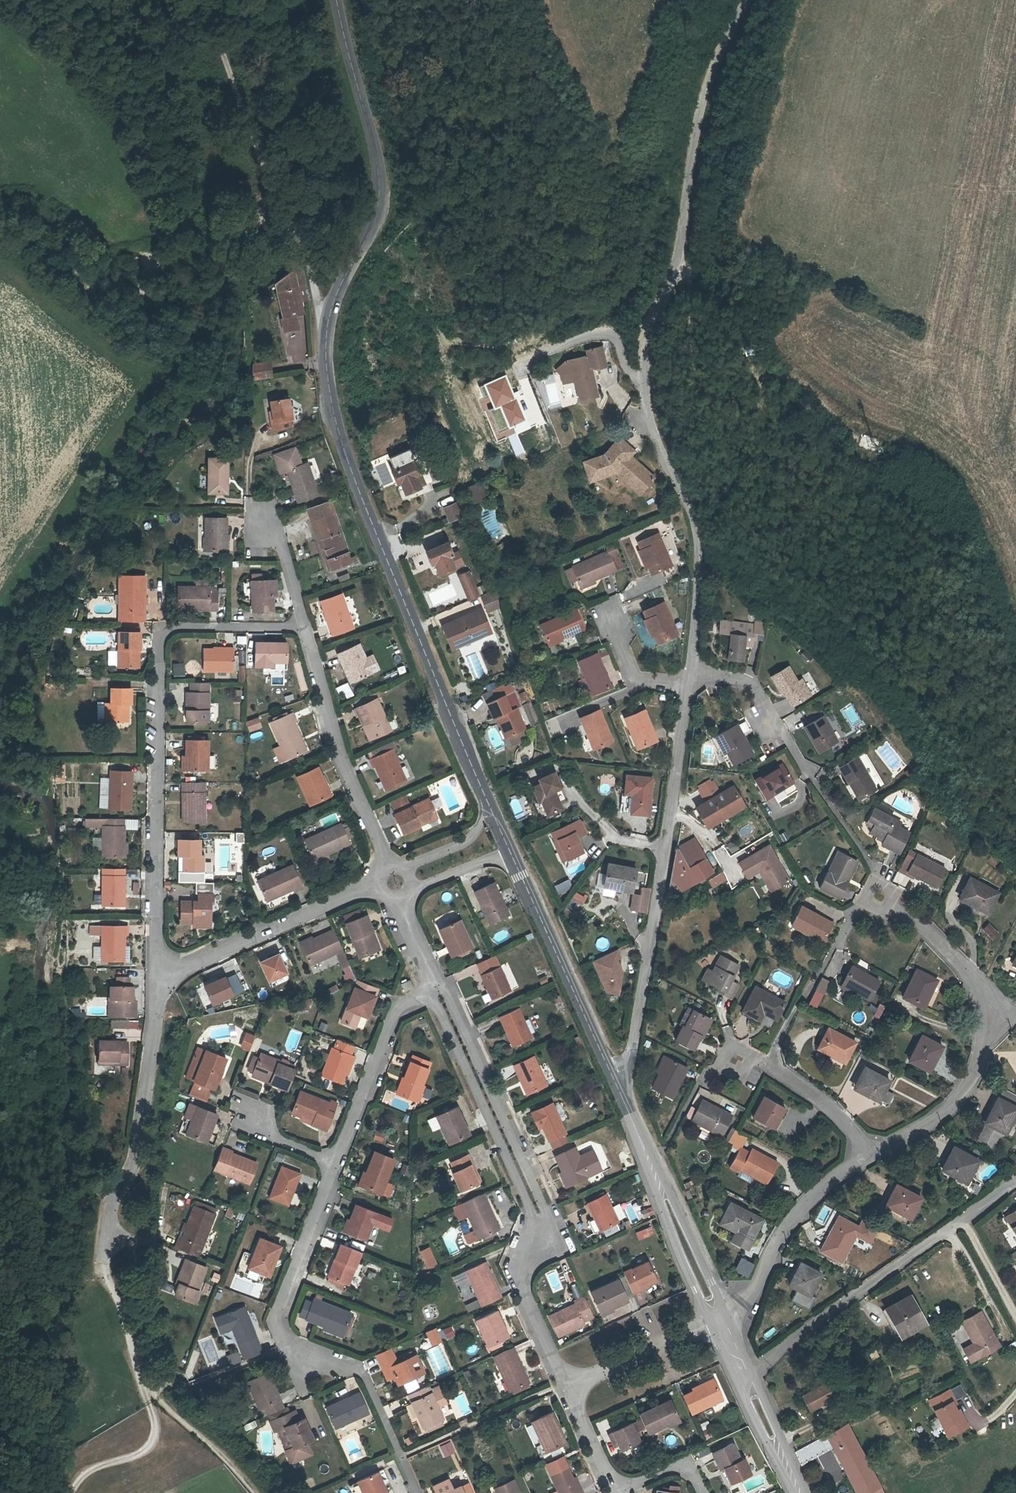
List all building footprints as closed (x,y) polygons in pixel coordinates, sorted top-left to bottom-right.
[(275,284),(278,296),(283,295),(288,319),(282,320),(281,321),(284,334),(300,330),(296,317),(304,315),(300,302),(307,300),(306,289),(300,290),(299,289),(306,287),(300,266),(275,284)] [(283,295),(278,296),(282,320),(288,319),(283,295)] [(570,368),(573,376),(575,376),(580,396),(599,391),(593,367),(589,365),(592,363),(594,365),(608,361),(602,340),(587,345),(588,349),(565,355),(555,364),(561,370),(570,368)] [(739,355),(747,351),(743,344),(736,347),(739,355)] [(748,355),(739,359),(743,367),(752,364),(748,355)] [(252,381),(272,377),(269,362),(253,364),(252,381)] [(570,368),(561,370),(563,379),(573,376),(570,368)] [(534,379),(548,412),(565,405),(551,372),(534,379)] [(495,409),(501,407),(510,428),(526,421),(517,399),(516,399),(506,376),(485,385),(495,409)] [(270,400),(271,411),(268,411),(271,428),(292,425),(291,420),(292,420),(289,397),(270,400)] [(582,457),(589,477),(616,468),(640,490),(654,473),(637,457),(635,460),(629,454),(635,447),(618,432),(605,449),(582,457)] [(276,458),(298,451),(297,446),(274,454),(276,458)] [(298,451),(276,458),(280,471),(286,468),(298,502),(320,495),(308,461),(302,463),(298,451)] [(410,451),(389,459),(394,472),(391,473),(395,484),(399,483),(404,495),(419,489),(419,488),(423,486),(420,476),(417,477),(413,465),(415,464),(410,451)] [(382,483),(391,479),(385,464),(388,463),(385,456),(373,460),(382,483)] [(228,458),(209,457),(208,492),(227,492),(228,458)] [(468,494),(487,486),(484,480),(466,488),(468,494)] [(487,486),(468,494),(473,504),(491,496),(487,486)] [(326,517),(333,514),(335,513),(330,499),(321,502),(326,517)] [(321,502),(308,507),(313,521),(326,517),(321,502)] [(457,520),(461,518),(454,502),(451,504),(457,520)] [(457,520),(451,504),(443,508),(449,523),(457,520)] [(326,517),(313,521),(332,571),(351,564),(333,514),(326,517)] [(206,538),(205,550),(224,550),(224,517),(202,517),(201,538),(206,538)] [(642,549),(648,565),(651,572),(672,564),(659,533),(638,541),(642,549)] [(307,544),(311,555),(319,552),(315,541),(307,544)] [(427,550),(431,560),(433,559),(438,571),(455,564),(450,552),(453,551),(449,541),(427,550)] [(610,563),(618,559),(610,541),(602,544),(607,554),(610,563)] [(648,565),(642,549),(638,551),(644,567),(648,565)] [(610,563),(607,554),(570,569),(577,587),(606,575),(614,572),(623,568),(618,559),(610,563)] [(467,601),(480,596),(469,570),(457,575),(467,601)] [(274,592),(273,579),(261,580),(261,573),(251,574),(253,611),(274,610),(274,592)] [(123,613),(118,612),(118,622),(144,622),(145,576),(119,575),(118,595),(123,595),(123,613)] [(209,594),(210,587),(178,586),(178,610),(216,610),(217,595),(209,594)] [(331,616),(336,631),(354,625),(343,592),(322,600),(328,617),(331,616)] [(482,598),(481,598),(487,613),(502,607),(496,593),(492,594),(482,598)] [(647,618),(654,633),(657,641),(677,632),(664,601),(644,610),(647,618)] [(461,626),(459,619),(442,626),(452,652),(460,649),(458,646),(483,635),(485,639),(492,635),(482,609),(470,614),(473,621),(461,626)] [(585,629),(577,610),(539,625),(547,644),(585,629)] [(473,621),(470,614),(459,619),(461,626),(473,621)] [(331,616),(328,617),(326,617),(331,633),(336,631),(331,616)] [(654,633),(647,618),(644,620),(650,635),(654,633)] [(756,623),(754,639),(762,640),(764,618),(757,618),(756,623)] [(754,639),(756,623),(722,619),(720,632),(732,633),(729,658),(743,659),(745,645),(754,646),(754,639)] [(140,649),(140,633),(118,633),(117,667),(136,667),(136,648),(140,649)] [(236,636),(237,645),(247,644),(246,635),(236,636)] [(290,641),(256,641),(255,666),(275,667),(275,660),(289,661),(290,641)] [(372,672),(360,643),(339,652),(352,682),(372,672)] [(218,647),(205,646),(204,670),(234,671),(234,645),(218,645),(218,647)] [(605,673),(598,654),(578,662),(591,696),(608,689),(602,674),(605,673)] [(172,663),(173,676),(184,676),(184,663),(172,663)] [(771,674),(780,690),(784,688),(792,704),(811,693),(803,677),(798,680),(789,665),(771,674)] [(495,681),(506,679),(505,673),(494,674),(495,681)] [(210,723),(210,682),(192,682),(191,694),(189,694),(189,723),(210,723)] [(487,691),(497,687),(495,682),(485,686),(487,691)] [(491,703),(514,693),(511,686),(503,689),(502,687),(487,694),(491,703)] [(130,690),(110,692),(110,708),(105,708),(105,728),(128,725),(128,705),(131,705),(130,690)] [(518,694),(522,702),(528,699),(525,691),(518,694)] [(368,723),(374,738),(392,731),(379,700),(384,698),(381,692),(365,698),(368,705),(357,709),(363,724),(368,723)] [(501,717),(510,739),(525,733),(515,709),(520,707),(514,693),(491,703),(485,705),(492,721),(496,719),(501,717)] [(368,705),(365,698),(354,703),(357,709),(368,705)] [(634,731),(640,746),(659,738),(647,708),(625,716),(631,732),(634,731)] [(590,731),(596,746),(611,740),(599,710),(580,717),(586,733),(590,731)] [(281,746),(287,760),(306,752),(293,722),(296,721),(292,713),(270,722),(281,746)] [(838,739),(824,716),(805,726),(819,751),(838,739)] [(258,717),(245,721),(249,731),(262,727),(258,717)] [(501,717),(496,719),(505,741),(510,739),(501,717)] [(368,723),(363,724),(370,740),(374,738),(368,723)] [(720,736),(729,752),(736,763),(754,752),(739,725),(720,736)] [(250,735),(252,742),(263,737),(260,730),(250,735)] [(590,731),(586,733),(592,748),(596,746),(590,731)] [(634,731),(631,732),(628,733),(634,748),(640,746),(634,731)] [(720,736),(713,740),(723,756),(729,752),(720,736)] [(398,748),(394,739),(367,752),(372,760),(370,761),(373,768),(377,768),(386,790),(406,782),(394,750),(398,748)] [(210,741),(189,741),(188,771),(209,771),(210,741)] [(287,760),(281,746),(273,750),(279,763),(287,760)] [(853,781),(862,797),(877,788),(859,756),(839,767),(849,784),(853,781)] [(794,783),(783,763),(755,779),(765,799),(794,783)] [(65,782),(65,765),(54,765),(54,782),(65,782)] [(331,796),(319,766),(298,775),(311,805),(331,796)] [(131,811),(131,772),(110,772),(110,810),(131,811)] [(532,786),(538,800),(541,799),(547,814),(563,807),(556,791),(554,792),(552,789),(560,785),(554,772),(538,778),(540,782),(532,786)] [(627,794),(625,812),(644,815),(649,777),(622,774),(620,793),(627,794)] [(205,781),(183,781),(183,821),(205,822),(205,781)] [(853,781),(849,784),(857,799),(862,797),(853,781)] [(735,787),(698,808),(709,827),(745,806),(735,787)] [(627,794),(620,793),(616,792),(614,811),(625,812),(627,794)] [(407,794),(390,802),(396,815),(413,807),(407,794)] [(439,816),(431,799),(413,807),(396,815),(394,816),(403,836),(421,828),(420,825),(439,816)] [(511,803),(514,815),(522,814),(519,801),(511,803)] [(894,823),(896,818),(876,807),(866,825),(873,829),(871,832),(886,839),(883,845),(900,854),(911,832),(901,826),(894,823)] [(348,827),(353,838),(362,822),(358,810),(348,827)] [(894,823),(901,826),(903,822),(896,818),(894,823)] [(124,858),(125,819),(85,819),(84,827),(103,826),(102,858),(124,858)] [(559,839),(566,859),(582,852),(576,837),(586,832),(582,822),(577,821),(551,831),(555,840),(559,839)] [(353,838),(348,827),(346,823),(307,839),(316,860),(355,843),(353,838)] [(177,855),(179,855),(184,855),(184,870),(187,870),(187,881),(197,882),(204,882),(204,870),(205,870),(205,856),(205,854),(200,854),(200,839),(178,837),(177,855)] [(559,839),(555,840),(553,841),(561,861),(566,859),(559,839)] [(684,857),(701,849),(696,839),(678,847),(684,857)] [(734,840),(728,844),(732,852),(739,848),(734,840)] [(744,870),(749,867),(753,874),(760,870),(763,868),(774,889),(789,880),(770,845),(739,862),(740,863),(744,870)] [(668,898),(669,897),(714,873),(701,849),(684,857),(678,847),(677,847),(668,898)] [(843,879),(854,860),(840,852),(822,886),(840,896),(849,882),(843,879)] [(947,869),(919,854),(910,871),(938,886),(947,869)] [(843,879),(849,882),(859,862),(854,860),(843,879)] [(636,871),(609,865),(604,885),(631,891),(636,871)] [(303,886),(295,866),(259,881),(267,901),(303,886)] [(749,867),(744,870),(748,877),(753,874),(749,867)] [(763,868),(760,870),(771,890),(774,889),(763,868)] [(124,906),(124,869),(102,869),(102,906),(124,906)] [(244,883),(244,872),(236,872),(236,883),(244,883)] [(723,872),(716,877),(720,884),(727,880),(723,872)] [(897,872),(893,881),(906,886),(910,878),(897,872)] [(708,881),(712,889),(720,884),(716,877),(708,881)] [(1001,893),(974,879),(963,899),(991,913),(1001,893)] [(199,894),(215,894),(215,882),(204,882),(197,882),(197,894),(199,894)] [(508,917),(493,883),(475,892),(490,925),(508,917)] [(640,900),(638,911),(646,912),(650,888),(642,887),(641,895),(633,894),(633,899),(640,900)] [(570,900),(581,906),(586,898),(575,892),(570,900)] [(196,923),(211,924),(212,904),(214,905),(215,894),(199,894),(199,903),(183,902),(182,923),(196,923)] [(640,900),(633,899),(631,910),(638,911),(640,900)] [(811,929),(826,937),(834,922),(804,905),(793,924),(808,933),(811,929)] [(368,930),(372,928),(365,913),(344,922),(358,956),(376,948),(368,930)] [(441,928),(447,941),(443,942),(450,956),(471,947),(460,920),(441,928)] [(992,940),(999,933),(989,922),(981,930),(992,940)] [(93,925),(93,934),(104,933),(104,947),(104,960),(126,960),(126,946),(126,934),(129,934),(129,925),(104,925),(93,925)] [(368,930),(376,948),(379,947),(372,928),(368,930)] [(811,929),(808,933),(823,942),(826,937),(811,929)] [(341,950),(332,930),(300,944),(309,965),(335,953),(341,950)] [(104,960),(104,947),(93,947),(94,960),(104,960)] [(620,957),(617,950),(592,961),(606,991),(618,993),(622,972),(617,959),(620,957)] [(272,956),(273,958),(262,962),(271,981),(289,973),(280,952),(272,956)] [(348,964),(343,954),(337,956),(342,968),(348,964)] [(492,956),(477,963),(482,974),(481,974),(492,999),(510,991),(495,955),(492,956)] [(713,972),(708,982),(726,991),(724,994),(733,998),(739,986),(731,981),(740,965),(722,956),(713,972)] [(844,985),(858,992),(871,999),(881,979),(855,965),(844,985)] [(708,982),(713,972),(708,969),(703,979),(708,982)] [(940,979),(920,970),(907,997),(927,1007),(940,979)] [(118,987),(114,987),(111,986),(111,1018),(136,1018),(137,1001),(134,1001),(134,987),(131,987),(131,976),(118,977),(118,981),(118,987)] [(225,977),(205,986),(212,1003),(232,994),(225,977)] [(831,982),(823,977),(809,1005),(817,1009),(831,982)] [(413,988),(410,980),(402,984),(405,992),(413,988)] [(355,1029),(361,1014),(362,1009),(369,1012),(377,990),(356,981),(341,1023),(355,1029)] [(858,992),(844,985),(842,989),(855,996),(858,992)] [(745,1013),(753,1017),(758,1019),(761,1012),(777,1020),(786,1003),(758,988),(745,1013)] [(554,998),(557,1009),(564,1007),(560,996),(554,998)] [(308,998),(295,1000),(297,1011),(310,1009),(308,998)] [(532,1038),(519,1008),(501,1015),(514,1046),(532,1038)] [(686,1028),(695,1011),(691,1009),(682,1025),(684,1026),(686,1028)] [(71,1011),(76,1020),(84,1020),(84,1014),(80,1014),(79,1011),(71,1011)] [(686,1028),(684,1026),(676,1040),(693,1049),(701,1036),(704,1038),(713,1021),(695,1011),(686,1028)] [(320,1022),(318,1030),(325,1032),(327,1024),(320,1022)] [(857,1044),(829,1029),(821,1047),(848,1061),(857,1044)] [(253,1037),(245,1034),(240,1046),(248,1049),(253,1037)] [(944,1047),(924,1037),(913,1059),(932,1069),(944,1047)] [(340,1084),(344,1074),(350,1058),(354,1048),(336,1041),(332,1050),(331,1050),(320,1076),(340,1084)] [(117,1062),(117,1068),(129,1068),(130,1044),(97,1044),(97,1062),(117,1062)] [(195,1081),(206,1051),(197,1047),(186,1078),(195,1081)] [(214,1089),(215,1084),(220,1072),(222,1073),(227,1058),(206,1051),(195,1081),(214,1089)] [(410,1060),(428,1066),(427,1057),(410,1051),(410,1060)] [(252,1072),(259,1056),(254,1054),(247,1070),(252,1072)] [(660,1073),(669,1057),(665,1055),(656,1071),(660,1073)] [(259,1056),(252,1072),(269,1079),(268,1082),(286,1089),(292,1073),(274,1067),(276,1063),(259,1056)] [(548,1085),(536,1057),(516,1065),(528,1093),(548,1085)] [(669,1057),(660,1073),(652,1087),(672,1098),(689,1068),(669,1057)] [(350,1058),(344,1074),(348,1075),(354,1060),(350,1058)] [(422,1082),(428,1066),(410,1060),(404,1077),(408,1079),(402,1096),(418,1102),(425,1084),(422,1082)] [(274,1067),(292,1073),(294,1069),(276,1062),(276,1063),(274,1067)] [(890,1083),(866,1070),(857,1088),(882,1100),(890,1083)] [(220,1072),(215,1084),(221,1086),(226,1074),(222,1073),(220,1072)] [(408,1079),(404,1077),(401,1076),(395,1093),(402,1096),(408,1079)] [(214,1089),(195,1081),(190,1093),(209,1100),(214,1089)] [(1001,1098),(1015,1106),(1015,1094),(1005,1089),(1001,1098)] [(329,1103),(298,1091),(290,1111),(328,1127),(333,1113),(327,1110),(329,1103)] [(787,1108),(767,1098),(756,1119),(776,1130),(787,1108)] [(1001,1098),(987,1125),(988,1125),(1007,1135),(1014,1122),(1015,1118),(1015,1106),(1001,1098)] [(733,1116),(704,1100),(693,1121),(721,1137),(733,1116)] [(542,1121),(544,1127),(553,1147),(568,1140),(552,1102),(531,1112),(536,1123),(542,1121)] [(184,1137),(204,1145),(215,1117),(188,1107),(183,1119),(190,1123),(184,1137)] [(470,1134),(458,1108),(437,1118),(449,1144),(470,1134)] [(542,1121),(536,1123),(538,1130),(544,1127),(542,1121)] [(1007,1135),(988,1125),(980,1142),(995,1149),(1000,1138),(1007,1135)] [(747,1136),(737,1131),(731,1143),(741,1148),(747,1136)] [(385,1135),(376,1132),(374,1139),(382,1141),(385,1135)] [(564,1169),(570,1183),(589,1175),(577,1145),(557,1154),(564,1169)] [(945,1166),(956,1171),(954,1176),(967,1183),(979,1161),(954,1148),(945,1166)] [(222,1150),(214,1171),(250,1185),(258,1165),(230,1155),(231,1153),(222,1150)] [(751,1155),(743,1150),(733,1168),(767,1186),(779,1164),(754,1150),(751,1155)] [(370,1175),(365,1187),(382,1194),(389,1197),(392,1188),(386,1185),(396,1160),(375,1152),(366,1174),(370,1175)] [(449,1162),(454,1173),(450,1174),(458,1192),(476,1183),(468,1167),(472,1165),(467,1154),(449,1162)] [(299,1173),(280,1166),(268,1198),(287,1205),(299,1173)] [(570,1183),(564,1169),(560,1171),(567,1185),(570,1183)] [(594,1174),(597,1182),(607,1179),(605,1171),(594,1174)] [(370,1175),(366,1174),(363,1173),(359,1185),(365,1187),(370,1175)] [(923,1199),(897,1185),(887,1206),(912,1220),(923,1199)] [(695,1197),(692,1189),(685,1192),(689,1199),(695,1197)] [(596,1233),(621,1222),(607,1194),(590,1203),(597,1218),(590,1221),(596,1233)] [(486,1202),(482,1195),(463,1203),(475,1230),(477,1230),(481,1238),(501,1229),(488,1201),(486,1202)] [(198,1208),(217,1216),(219,1211),(200,1203),(198,1208)] [(740,1225),(756,1234),(763,1220),(732,1203),(723,1221),(738,1230),(740,1225)] [(394,1220),(356,1205),(345,1233),(366,1241),(372,1225),(389,1232),(394,1220)] [(641,1210),(643,1219),(654,1215),(651,1207),(641,1210)] [(217,1216),(198,1208),(191,1226),(182,1250),(201,1257),(217,1216)] [(1005,1215),(1015,1233),(1015,1208),(1005,1215)] [(860,1229),(839,1218),(821,1251),(843,1263),(860,1229)] [(182,1250),(191,1226),(185,1225),(176,1248),(182,1250)] [(748,1248),(756,1234),(740,1225),(738,1230),(733,1240),(748,1248)] [(635,1232),(638,1241),(654,1236),(651,1227),(635,1232)] [(271,1261),(275,1263),(281,1246),(260,1238),(255,1252),(244,1247),(233,1275),(259,1285),(262,1275),(265,1276),(271,1261)] [(362,1253),(342,1245),(335,1259),(339,1260),(335,1267),(333,1266),(328,1277),(349,1286),(362,1253)] [(429,1248),(422,1252),(429,1267),(436,1264),(429,1248)] [(566,1258),(559,1261),(569,1284),(576,1281),(566,1258)] [(271,1261),(265,1276),(269,1278),(275,1263),(271,1261)] [(483,1306),(503,1297),(487,1261),(466,1270),(483,1306)] [(739,1262),(736,1268),(748,1273),(751,1267),(739,1262)] [(178,1285),(181,1286),(177,1296),(197,1305),(202,1295),(198,1294),(207,1271),(188,1263),(178,1285)] [(641,1289),(647,1286),(657,1282),(648,1263),(624,1273),(634,1296),(642,1292),(641,1289)] [(821,1275),(801,1266),(790,1286),(809,1296),(821,1275)] [(545,1274),(553,1293),(563,1289),(555,1270),(545,1274)] [(610,1307),(612,1311),(627,1304),(618,1282),(590,1296),(597,1314),(610,1307)] [(172,1292),(173,1283),(164,1283),(163,1291),(172,1292)] [(570,1288),(574,1298),(581,1295),(576,1285),(570,1288)] [(926,1321),(910,1293),(885,1306),(902,1335),(926,1321)] [(584,1322),(594,1317),(585,1298),(575,1302),(576,1306),(549,1318),(558,1337),(585,1324),(584,1322)] [(464,1304),(467,1312),(480,1306),(477,1299),(464,1304)] [(313,1306),(307,1321),(335,1332),(334,1335),(344,1339),(353,1316),(315,1300),(313,1306)] [(307,1321),(313,1306),(303,1302),(297,1317),(307,1321)] [(610,1307),(597,1314),(600,1318),(612,1313),(612,1311),(610,1307)] [(261,1351),(244,1308),(214,1319),(219,1334),(231,1329),(242,1359),(261,1351)] [(503,1324),(497,1310),(476,1319),(488,1346),(505,1339),(499,1326),(503,1324)] [(962,1322),(973,1342),(962,1349),(969,1363),(998,1346),(980,1312),(962,1322)] [(443,1340),(455,1334),(451,1325),(439,1331),(443,1340)] [(441,1342),(435,1328),(424,1333),(431,1346),(441,1342)] [(507,1392),(509,1391),(527,1382),(511,1348),(491,1357),(507,1392)] [(390,1349),(374,1356),(385,1381),(393,1377),(396,1385),(415,1376),(408,1359),(396,1364),(390,1349)] [(269,1419),(284,1412),(268,1377),(248,1386),(259,1413),(265,1410),(269,1419)] [(336,1395),(358,1387),(355,1378),(333,1386),(336,1395)] [(684,1394),(692,1414),(725,1400),(716,1380),(702,1386),(701,1384),(693,1387),(694,1390),(684,1394)] [(437,1391),(440,1389),(437,1382),(428,1386),(409,1394),(424,1428),(426,1427),(442,1420),(444,1419),(438,1407),(446,1402),(441,1391),(432,1395),(431,1393),(431,1392),(436,1389),(437,1391)] [(527,1382),(509,1391),(511,1396),(529,1388),(527,1382)] [(836,1397),(828,1382),(803,1395),(811,1410),(836,1397)] [(952,1404),(956,1402),(950,1391),(929,1402),(944,1429),(948,1426),(954,1437),(970,1429),(964,1418),(960,1420),(952,1404)] [(369,1417),(359,1396),(328,1410),(337,1431),(369,1417)] [(640,1417),(645,1428),(646,1430),(665,1421),(664,1419),(676,1414),(669,1398),(637,1412),(640,1417)] [(964,1418),(956,1402),(952,1404),(960,1420),(964,1418)] [(269,1419),(267,1419),(271,1427),(289,1419),(286,1411),(284,1412),(269,1419)] [(566,1441),(552,1411),(533,1420),(547,1450),(566,1441)] [(664,1419),(665,1421),(666,1424),(678,1419),(676,1414),(664,1419)] [(289,1419),(271,1427),(275,1436),(278,1435),(286,1454),(291,1466),(312,1457),(306,1445),(312,1442),(304,1423),(299,1424),(295,1416),(289,1419)] [(645,1428),(640,1417),(629,1422),(633,1433),(638,1431),(645,1428)] [(442,1420),(426,1427),(427,1431),(444,1423),(442,1420)] [(637,1441),(633,1433),(629,1422),(606,1432),(609,1441),(616,1438),(618,1444),(620,1449),(637,1441)] [(850,1424),(827,1436),(857,1492),(882,1492),(884,1492),(850,1424)] [(948,1426),(944,1429),(949,1440),(954,1437),(948,1426)] [(638,1431),(633,1433),(637,1441),(642,1439),(638,1431)] [(616,1438),(609,1441),(612,1446),(618,1444),(616,1438)] [(824,1438),(795,1452),(802,1466),(830,1452),(824,1438)] [(438,1445),(444,1457),(456,1451),(451,1439),(438,1445)] [(714,1451),(721,1467),(725,1465),(732,1483),(754,1473),(746,1456),(742,1458),(735,1442),(714,1451)] [(349,1492),(385,1492),(382,1485),(388,1483),(382,1469),(346,1486),(349,1492)] [(581,1491),(578,1492),(567,1469),(552,1475),(561,1492),(582,1492),(581,1491)] [(512,1476),(493,1485),(496,1492),(520,1492),(512,1476)] [(466,1486),(463,1479),(456,1482),(457,1485),(448,1489),(443,1479),(429,1486),(432,1492),(461,1492),(459,1488),(466,1486)]
